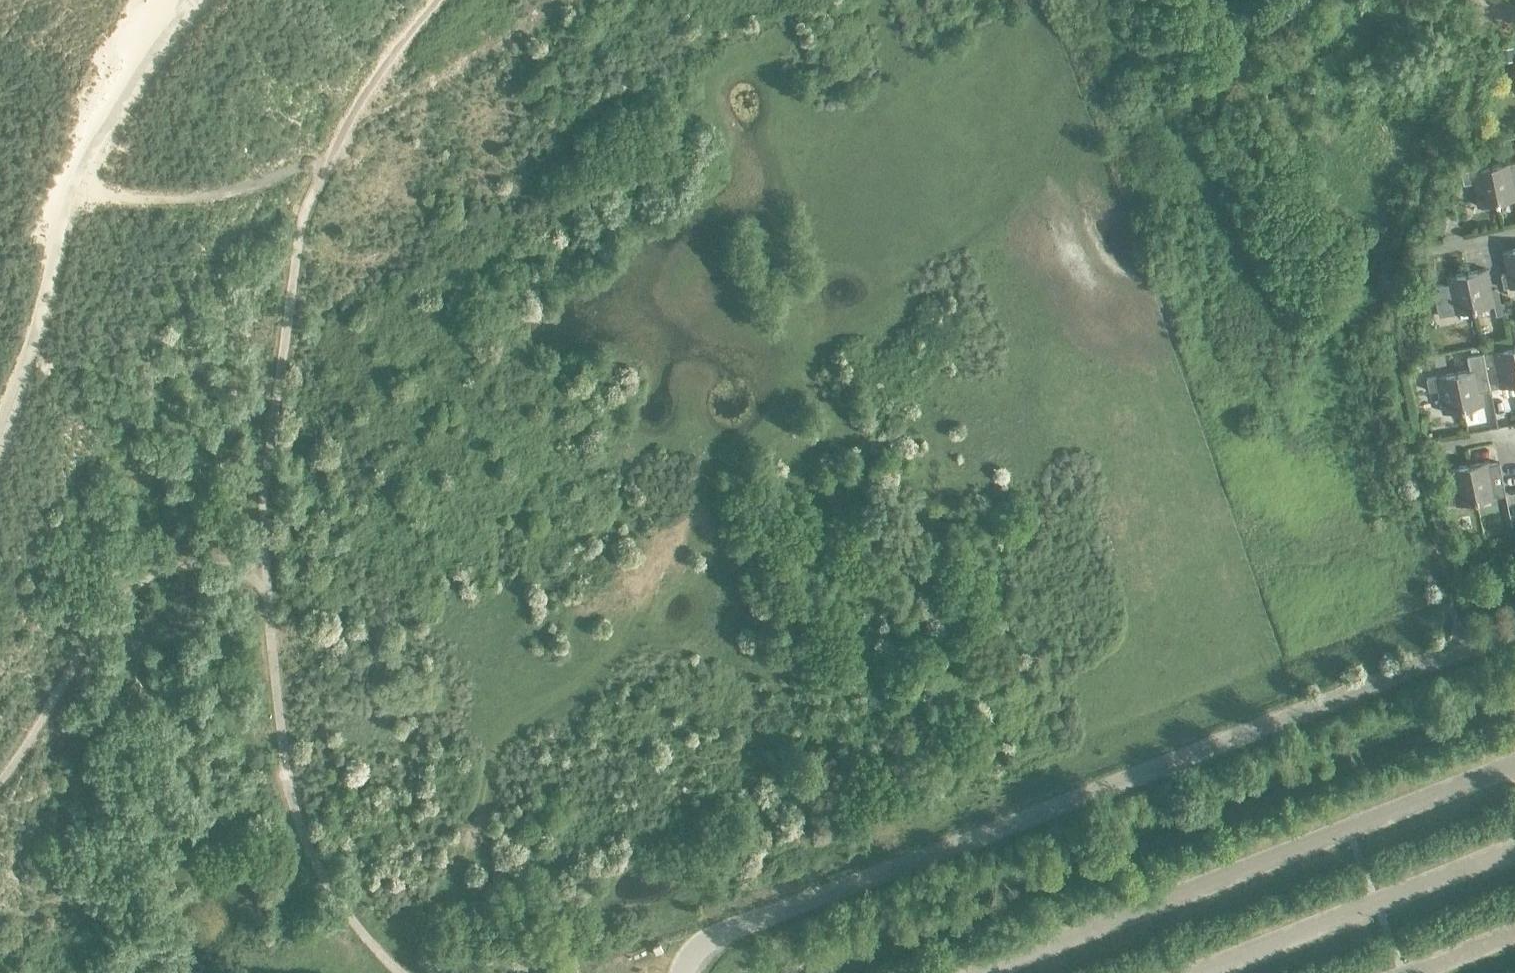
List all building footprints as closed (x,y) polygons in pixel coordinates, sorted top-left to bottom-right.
[(1511,48),(1500,49),(1501,63),(1513,62),(1511,48)] [(1491,81),(1487,81),(1487,92),(1488,92),(1498,93),(1498,81),(1491,81)] [(1490,166),(1497,202),(1514,198),(1514,161),(1490,166)] [(1497,202),(1490,166),(1460,172),(1462,184),(1472,182),(1476,206),(1497,202)] [(1437,220),(1433,232),(1441,235),(1445,223),(1437,220)] [(1502,251),(1506,273),(1500,274),(1503,288),(1514,286),(1514,249),(1502,251)] [(1485,269),(1466,273),(1473,309),(1493,305),(1499,304),(1496,290),(1489,291),(1485,269)] [(1447,284),(1432,287),(1438,316),(1447,314),(1473,309),(1466,273),(1446,277),(1447,284)] [(1499,304),(1493,305),(1496,315),(1504,314),(1502,303),(1499,304)] [(1512,347),(1482,352),(1484,367),(1485,367),(1493,365),(1497,387),(1514,383),(1514,364),(1512,347)] [(1469,371),(1455,374),(1462,410),(1482,406),(1479,393),(1489,391),(1487,381),(1485,367),(1484,367),(1482,352),(1481,353),(1473,354),(1466,355),(1469,371)] [(1443,356),(1430,358),(1431,367),(1444,365),(1443,356)] [(1462,410),(1455,374),(1424,380),(1427,393),(1436,391),(1441,414),(1462,410)] [(1487,462),(1468,466),(1475,502),(1504,497),(1498,465),(1489,467),(1488,462),(1487,462)] [(1475,502),(1468,466),(1446,470),(1450,491),(1445,492),(1448,508),(1475,502)]
